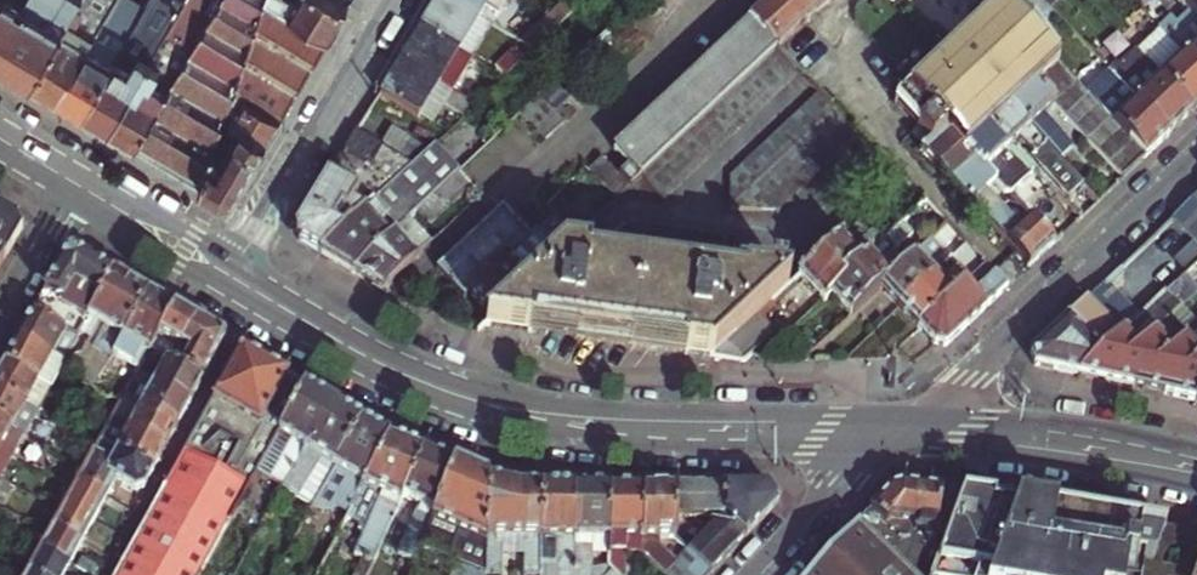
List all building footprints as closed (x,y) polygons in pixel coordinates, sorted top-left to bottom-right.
[(8,65),(31,79),(79,0),(0,0),(0,60),(8,65)] [(57,95),(114,0),(79,0),(31,79),(31,80),(49,92),(56,96),(57,95)] [(127,38),(113,29),(128,4),(121,0),(114,0),(57,95),(75,106),(83,111),(127,38)] [(136,142),(222,0),(186,0),(166,33),(108,126),(129,138),(136,142)] [(238,85),(268,0),(222,0),(136,142),(177,167),(202,182),(224,123),(238,85)] [(274,0),(268,0),(238,85),(286,113),(286,111),(286,110),(298,90),(299,90),(301,87),(300,86),(307,74),(314,63),(315,63),(318,60),(316,59),(330,37),(331,37),(332,36),(276,1),(274,0)] [(341,0),(276,0),(276,1),(332,36),(333,35),(332,34),(342,18),(350,5),(341,0)] [(425,28),(423,27),(422,29),(460,52),(481,19),(450,0),(437,0),(441,2),(435,11),(425,28)] [(435,11),(441,2),(437,0),(434,5),(431,9),(435,11)] [(481,19),(492,0),(450,0),(481,19)] [(581,7),(574,0),(567,0),(554,12),(564,23),(581,7)] [(779,48),(830,0),(772,0),(749,21),(751,23),(615,152),(631,169),(621,178),(631,189),(645,175),(779,48)] [(1051,10),(1062,0),(1042,0),(1051,10)] [(990,129),(1013,108),(1036,86),(1058,66),(1002,8),(897,107),(933,144),(923,153),(950,182),(973,159),(966,152),(990,129)] [(1164,22),(1157,28),(1163,34),(1169,28),(1164,22)] [(542,24),(524,40),(534,50),(551,34),(542,24)] [(141,46),(127,38),(83,111),(101,122),(108,126),(166,33),(153,25),(141,46)] [(1157,28),(1151,34),(1156,40),(1163,34),(1157,28)] [(460,52),(422,29),(421,30),(423,31),(414,47),(408,56),(404,54),(400,60),(440,85),(460,52)] [(1185,55),(1196,67),(1196,43),(1185,55)] [(414,47),(409,45),(407,48),(404,54),(408,56),(414,47)] [(779,48),(645,175),(669,199),(801,71),(779,48)] [(506,77),(523,61),(513,50),(496,66),(506,77)] [(1196,114),(1161,78),(1134,50),(1110,73),(1137,101),(1138,100),(1155,118),(1153,121),(1170,139),(1184,126),(1196,114)] [(1185,55),(1183,56),(1161,78),(1196,114),(1196,113),(1196,67),(1185,55)] [(420,119),(440,85),(400,60),(396,66),(400,69),(388,89),(384,95),(383,93),(381,95),(420,119)] [(1036,86),(1055,106),(1126,181),(1141,166),(1148,160),(1113,123),(1058,66),(1036,86)] [(1137,101),(1110,73),(1104,79),(1109,85),(1105,88),(1126,110),(1113,123),(1148,160),(1161,147),(1170,139),(1153,121),(1155,118),(1138,100),(1137,101)] [(451,92),(472,104),(479,92),(458,80),(451,92)] [(286,113),(238,85),(224,123),(246,136),(253,126),(270,135),(276,125),(283,114),(285,114),(286,113)] [(568,101),(553,85),(540,97),(555,113),(568,101)] [(1044,117),(1055,106),(1036,86),(1013,108),(1059,158),(1071,146),(1044,117)] [(472,104),(451,92),(444,104),(464,117),(472,104)] [(555,113),(540,97),(523,114),(547,141),(565,124),(555,113)] [(845,119),(853,120),(836,102),(833,104),(832,103),(813,102),(812,118),(796,117),(795,132),(781,131),(781,147),(765,147),(765,162),(750,161),(750,177),(734,177),(732,211),(780,213),(781,198),(796,198),(797,182),(812,183),(812,167),(828,168),(828,152),(843,152),(845,119)] [(1059,158),(1013,108),(990,129),(1009,150),(1020,139),(1072,194),(1078,188),(1084,183),(1059,158)] [(236,191),(270,135),(253,126),(246,136),(224,123),(202,182),(217,191),(221,194),(236,191)] [(390,127),(382,141),(414,161),(423,147),(390,127)] [(1006,195),(1018,183),(998,161),(1004,154),(1009,150),(990,129),(966,152),(973,159),(996,184),(1006,195)] [(383,149),(355,134),(343,154),(370,170),(383,149)] [(414,166),(322,253),(346,267),(356,272),(460,173),(435,146),(414,166)] [(322,253),(414,166),(383,149),(370,170),(343,154),(296,229),(295,230),(300,241),(301,241),(315,249),(322,253)] [(996,184),(973,159),(950,182),(991,224),(1003,213),(985,194),(996,184)] [(473,187),(460,173),(356,272),(374,283),(385,290),(433,245),(422,233),(430,225),(432,227),(473,187)] [(802,276),(824,300),(826,302),(833,296),(847,282),(843,278),(862,260),(864,262),(905,223),(917,211),(926,202),(904,179),(891,192),(903,204),(869,236),(857,223),(802,276)] [(1080,367),(1171,283),(1196,259),(1196,193),(1174,214),(1196,237),(1118,306),(1108,315),(1097,304),(1103,298),(1095,289),(1034,347),(1037,357),(1048,360),(1080,367)] [(949,227),(926,202),(917,211),(940,235),(949,227)] [(26,230),(22,219),(0,206),(0,276),(26,230)] [(508,258),(523,244),(532,235),(504,206),(439,268),(454,284),(465,296),(471,291),(506,257),(508,258)] [(556,212),(549,206),(543,211),(550,218),(556,212)] [(1021,208),(1010,206),(1003,213),(991,224),(1032,269),(1039,264),(1049,253),(1057,246),(1021,208)] [(853,318),(883,289),(911,263),(899,251),(916,235),(905,223),(864,262),(862,260),(843,278),(847,282),(833,296),(842,306),(853,318)] [(903,310),(939,275),(929,266),(959,237),(949,227),(940,235),(911,263),(883,289),(893,299),(903,310)] [(563,253),(570,245),(557,233),(550,240),(539,228),(532,235),(523,244),(508,258),(506,257),(471,291),(485,306),(495,317),(563,253)] [(688,355),(714,359),(766,309),(792,285),(746,278),(745,285),(723,282),(728,245),(618,230),(589,257),(563,253),(495,317),(486,326),(552,336),(552,328),(578,333),(578,336),(635,344),(689,352),(688,355)] [(911,318),(921,329),(986,267),(968,247),(963,251),(968,256),(966,266),(947,285),(939,275),(903,310),(911,318)] [(32,315),(78,339),(114,274),(83,256),(75,251),(66,254),(32,315)] [(949,347),(1009,291),(986,267),(921,329),(920,330),(932,343),(936,347),(949,347)] [(99,323),(123,279),(114,274),(78,339),(69,357),(81,354),(99,323)] [(106,327),(130,283),(126,281),(123,279),(99,323),(102,324),(106,327)] [(140,289),(130,283),(106,327),(93,350),(113,361),(116,356),(149,294),(140,289)] [(1171,283),(1080,367),(1112,374),(1135,380),(1189,331),(1184,327),(1186,326),(1175,314),(1188,302),(1171,283)] [(1118,306),(1099,285),(1095,289),(1103,298),(1097,304),(1108,315),(1118,306)] [(149,294),(116,356),(138,368),(147,351),(151,353),(154,347),(175,309),(162,302),(149,294)] [(175,309),(154,347),(171,356),(176,346),(185,351),(200,324),(187,316),(175,309)] [(784,329),(766,309),(714,359),(732,361),(747,363),(784,329)] [(19,340),(64,364),(69,357),(78,339),(32,315),(27,324),(19,340)] [(1189,331),(1135,380),(1156,384),(1166,387),(1196,359),(1196,315),(1186,326),(1184,327),(1189,331)] [(193,355),(188,365),(180,361),(177,367),(169,363),(161,378),(157,376),(153,382),(192,404),(227,340),(214,332),(200,324),(185,351),(193,355)] [(5,364),(51,389),(64,364),(19,340),(13,351),(5,364)] [(176,346),(171,356),(180,361),(185,351),(176,346)] [(265,362),(242,349),(199,427),(265,465),(281,434),(307,387),(300,383),(265,362)] [(113,361),(93,350),(84,368),(103,378),(107,372),(113,361)] [(193,355),(185,351),(180,361),(188,365),(193,355)] [(128,384),(138,368),(116,356),(113,361),(107,372),(128,384)] [(1196,394),(1196,359),(1166,387),(1185,392),(1196,394)] [(51,389),(5,364),(1,373),(0,374),(0,392),(38,412),(47,396),(51,389)] [(187,412),(192,404),(153,382),(150,389),(154,391),(145,407),(180,427),(187,412)] [(321,426),(334,403),(326,398),(307,387),(281,434),(295,442),(273,481),(288,491),(310,452),(313,454),(326,429),(321,426)] [(38,412),(0,392),(0,419),(27,433),(34,419),(38,412)] [(352,415),(334,403),(321,426),(326,429),(313,454),(310,452),(288,491),(317,509),(339,470),(365,423),(364,422),(352,415)] [(175,436),(180,427),(145,407),(137,423),(132,420),(128,427),(168,449),(175,436)] [(15,455),(27,433),(0,419),(0,448),(15,455)] [(103,441),(121,451),(156,470),(165,455),(168,449),(128,427),(115,420),(109,430),(103,441)] [(339,470),(317,509),(326,515),(340,510),(352,516),(366,487),(391,438),(384,434),(365,423),(339,470)] [(199,427),(119,574),(206,574),(260,474),(265,465),(199,427)] [(265,465),(260,474),(273,481),(295,442),(281,434),(265,465)] [(415,448),(391,438),(366,487),(352,516),(349,521),(362,526),(359,533),(367,536),(358,557),(375,564),(382,547),(391,526),(403,498),(424,451),(415,448)] [(0,481),(15,455),(0,448),(0,481)] [(118,458),(108,453),(103,461),(113,466),(108,475),(120,481),(140,493),(147,487),(153,477),(156,470),(121,451),(118,458)] [(416,562),(423,546),(455,464),(443,459),(424,451),(403,498),(419,506),(409,533),(400,554),(416,562)] [(103,461),(95,457),(82,481),(111,498),(117,487),(120,481),(108,475),(113,466),(103,461)] [(475,471),(456,464),(455,464),(423,546),(450,557),(457,540),(473,547),(466,565),(486,574),(488,476),(475,471)] [(487,574),(501,574),(502,555),(502,545),(498,544),(498,536),(533,537),(532,544),(529,544),(528,556),(527,574),(541,574),(542,566),(542,486),(533,485),(517,485),(507,482),(489,477),(488,476),(486,574),(487,574)] [(111,498),(82,481),(70,502),(100,518),(108,503),(111,498)] [(542,486),(542,566),(541,574),(576,574),(576,539),(581,539),(581,514),(574,514),(574,486),(564,486),(542,486)] [(611,486),(598,486),(574,486),(574,514),(581,514),(581,539),(576,539),(576,574),(594,574),(595,556),(610,556),(611,486)] [(642,486),(635,486),(611,486),(610,556),(610,565),(620,574),(629,574),(633,571),(624,562),(624,552),(624,539),(642,539),(642,486)] [(692,550),(690,548),(678,560),(663,548),(661,545),(662,537),(679,537),(679,533),(678,486),(669,486),(642,486),(642,539),(642,552),(665,574),(686,574),(701,559),(692,550)] [(722,487),(678,486),(679,533),(681,535),(686,533),(691,537),(696,516),(722,515),(696,542),(692,550),(701,559),(714,573),(779,505),(772,487),(729,487),(722,487)] [(892,491),(859,526),(912,574),(934,574),(945,543),(959,499),(925,494),(912,492),(892,491)] [(959,499),(945,543),(934,574),(1196,574),(1196,534),(1095,520),(959,499)] [(100,518),(70,502),(57,526),(86,543),(93,531),(100,518)] [(83,548),(86,543),(57,526),(45,548),(74,564),(83,548)] [(382,547),(400,554),(409,533),(391,526),(382,547)] [(812,574),(912,574),(859,526),(830,556),(812,574)] [(681,535),(679,533),(679,537),(690,548),(692,550),(696,542),(691,537),(686,533),(681,535)] [(498,544),(502,545),(502,555),(528,556),(529,544),(532,544),(533,537),(498,536),(498,544)] [(642,552),(642,539),(624,539),(624,552),(642,552)] [(473,547),(457,540),(450,557),(466,565),(473,547)] [(45,548),(44,551),(32,572),(39,574),(69,574),(71,571),(74,564),(45,548)] [(686,574),(712,574),(714,573),(701,559),(686,574)] [(610,565),(605,570),(594,574),(620,574),(610,565)]
